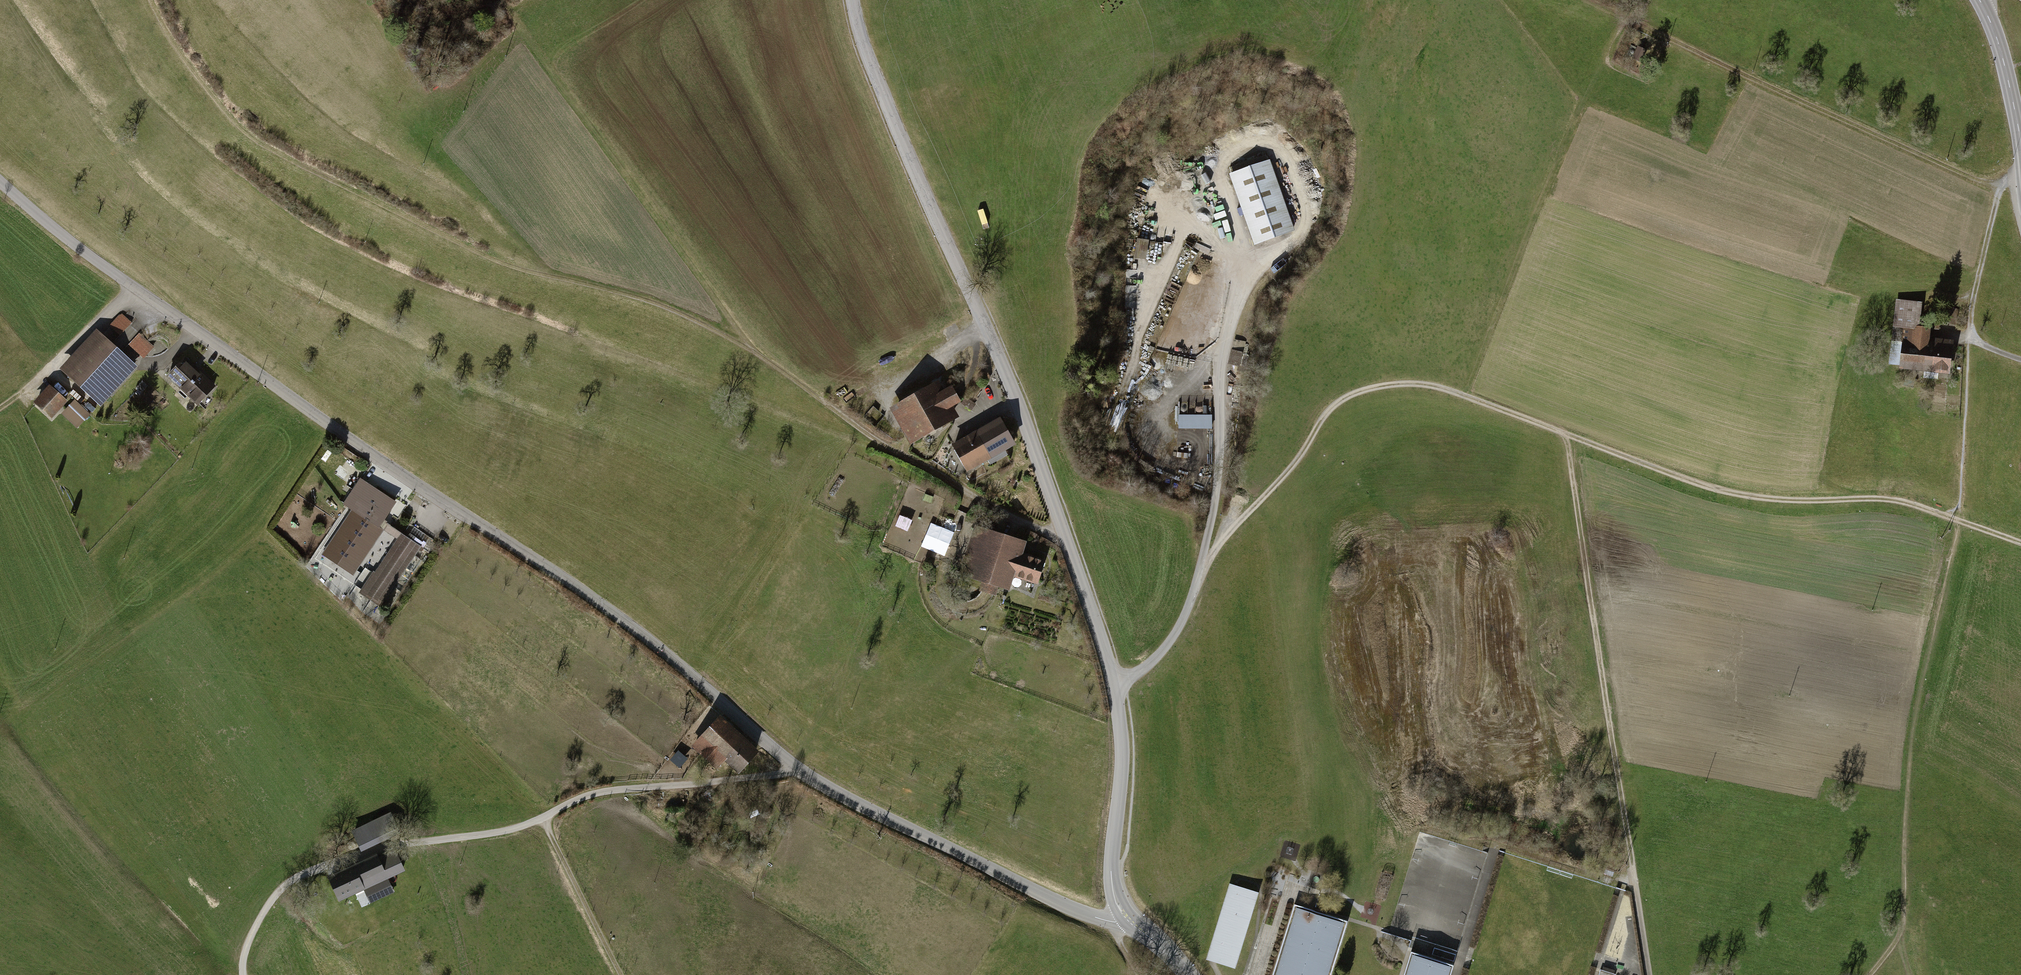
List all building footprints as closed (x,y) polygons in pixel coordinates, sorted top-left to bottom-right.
[(1646,50),(1637,46),(1632,56),(1641,61),(1646,50)] [(1229,175),(1254,244),(1295,229),(1271,160),(1229,175)] [(1921,301),(1896,299),(1892,345),(1902,346),(1900,366),(1949,371),(1952,341),(1936,340),(1935,347),(1927,347),(1928,330),(1918,329),(1921,301)] [(121,337),(134,323),(122,313),(109,326),(121,337)] [(136,368),(95,330),(59,369),(100,407),(136,368)] [(141,336),(129,349),(141,361),(153,348),(141,336)] [(214,387),(184,358),(167,376),(197,405),(214,387)] [(945,390),(939,380),(890,408),(911,445),(960,417),(954,406),(962,402),(952,385),(945,390)] [(66,401),(49,386),(33,402),(36,404),(51,418),(66,401)] [(90,415),(75,400),(61,414),(76,429),(90,415)] [(1211,416),(1212,402),(1180,402),(1180,415),(1211,416)] [(1213,430),(1213,416),(1179,416),(1179,430),(1213,430)] [(1001,417),(976,431),(992,458),(1016,444),(1001,417)] [(969,471),(992,458),(976,431),(953,444),(969,471)] [(356,475),(338,464),(332,473),(350,485),(356,475)] [(377,526),(380,528),(384,522),(397,503),(359,478),(352,490),(364,498),(355,512),(364,518),(377,526)] [(337,587),(377,526),(364,518),(324,578),(337,587)] [(911,543),(946,558),(956,533),(921,519),(911,543)] [(422,547),(384,522),(380,528),(397,539),(361,593),(382,608),(422,547)] [(975,525),(959,573),(982,581),(979,590),(996,596),(999,587),(1012,591),(1017,577),(1038,585),(1047,560),(1024,552),(1027,543),(975,525)] [(758,754),(720,717),(691,746),(717,771),(726,762),(738,774),(758,754)] [(388,813),(350,832),(360,851),(398,832),(388,813)] [(376,853),(327,875),(339,902),(354,894),(359,905),(368,901),(370,903),(394,892),(388,879),(405,871),(395,848),(378,856),(376,853)] [(1229,884),(1206,960),(1212,962),(1235,969),(1259,893),(1229,884)] [(1272,974),(1329,974),(1346,919),(1294,903),(1272,974)] [(1456,955),(1434,948),(1432,955),(1454,961),(1456,955)] [(1403,974),(1449,974),(1453,964),(1411,952),(1403,974)]
